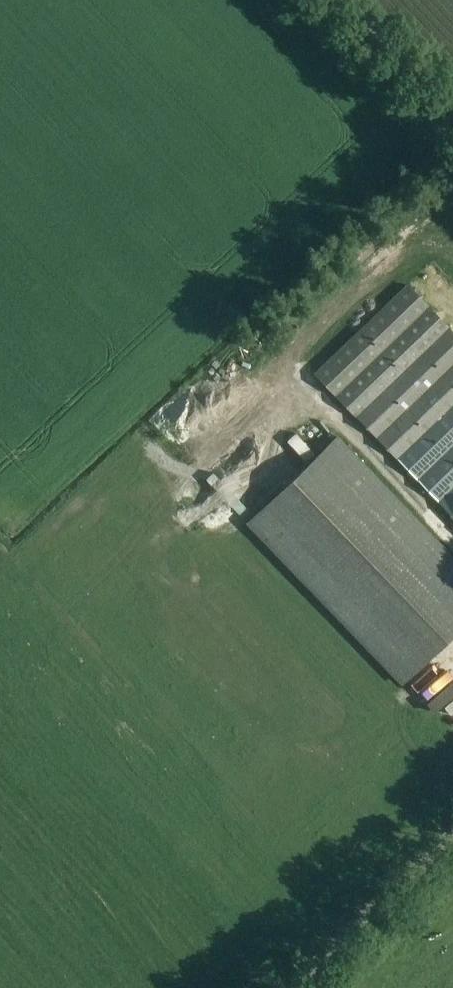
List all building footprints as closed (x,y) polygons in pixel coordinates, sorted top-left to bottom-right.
[(409,286),(317,374),(451,514),(450,515),(452,518),(452,332),(409,286)] [(337,434),(245,522),(402,685),(452,636),(452,555),(337,434)] [(169,974),(147,982),(149,987),(174,987),(169,974)]
